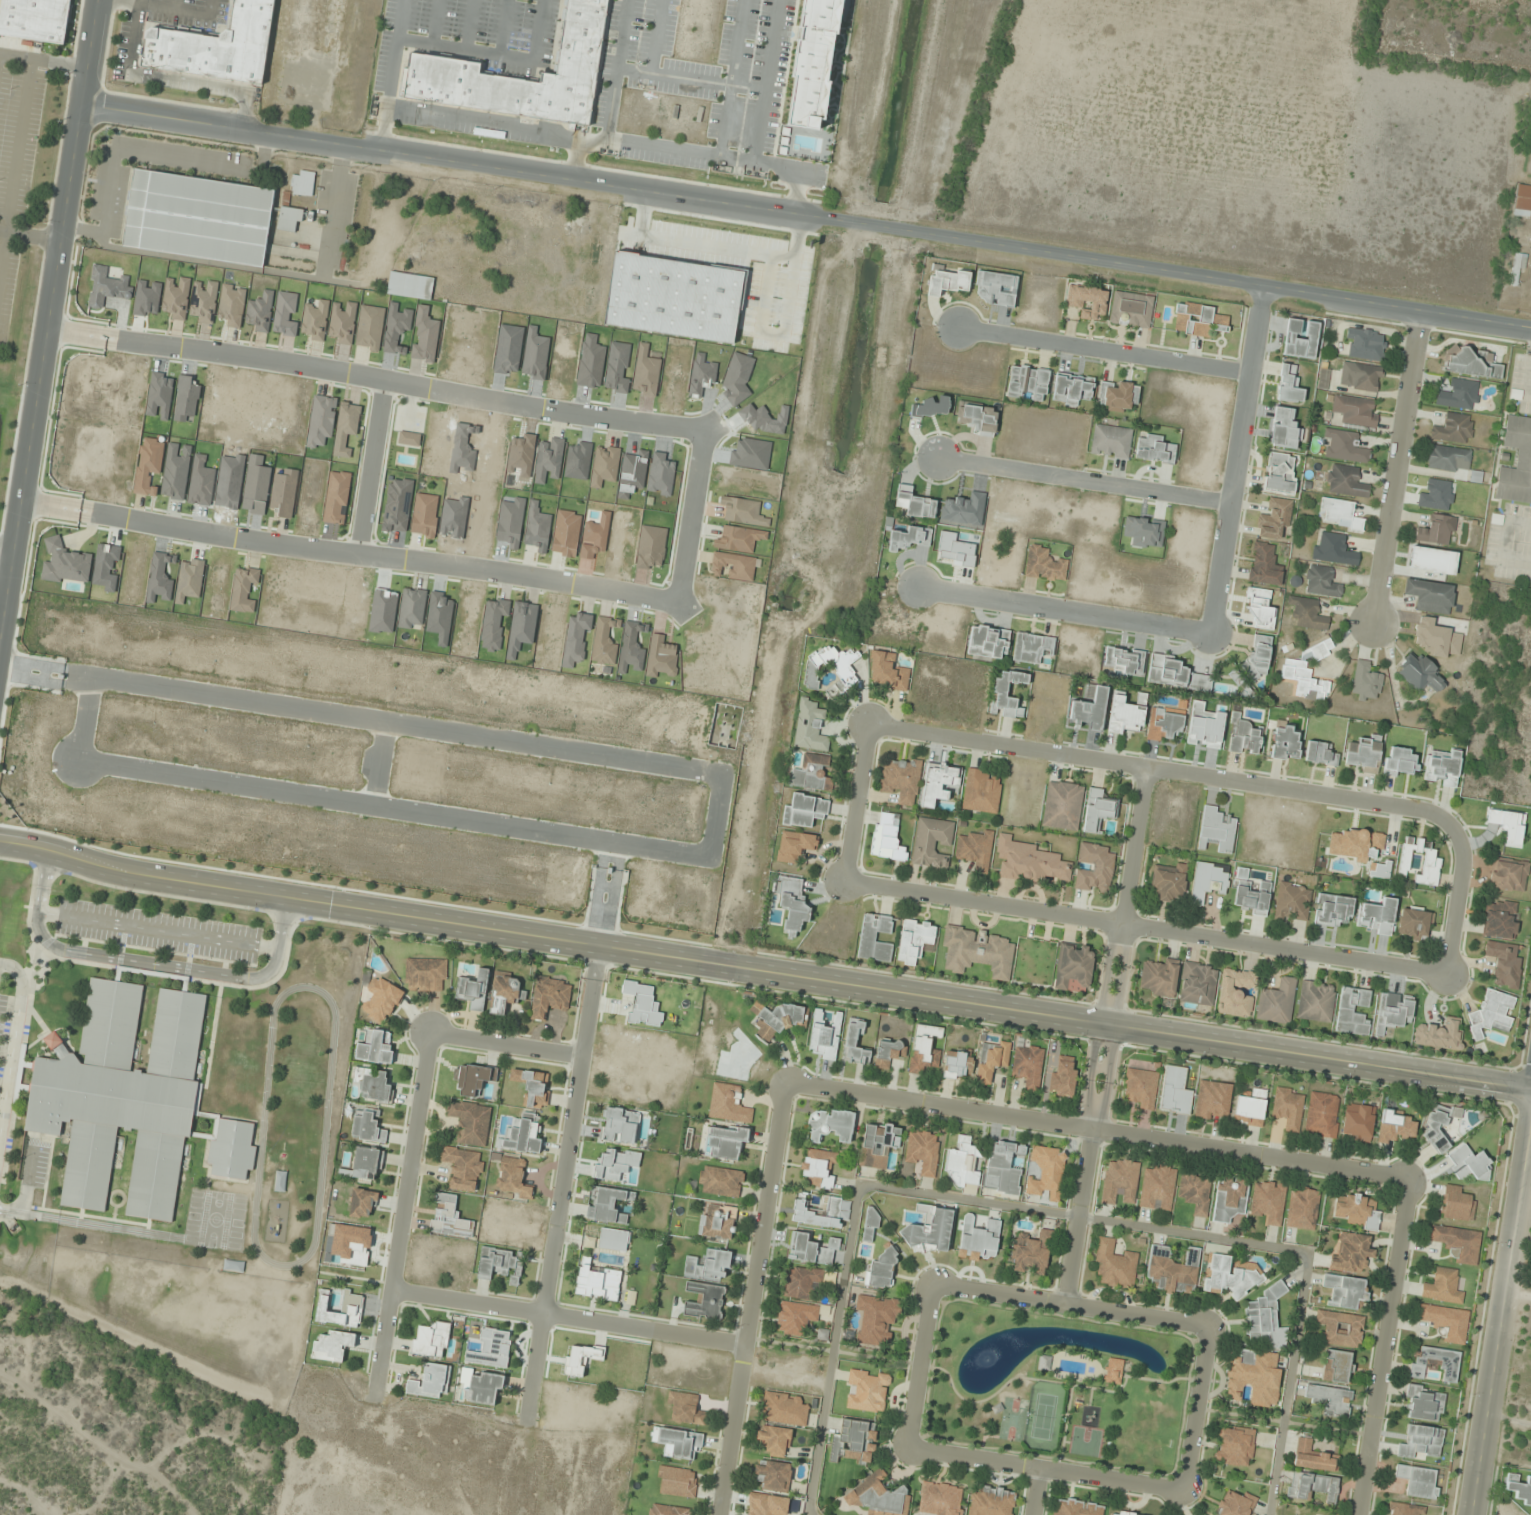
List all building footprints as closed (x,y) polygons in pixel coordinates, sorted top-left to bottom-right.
[(61,45),(0,36),(0,3),(1,0),(68,0),(61,45)] [(227,31),(232,0),(272,0),(259,86),(138,68),(143,33),(149,28),(217,38),(218,35),(224,31),(227,31)] [(557,75),(541,73),(540,82),(479,74),(481,62),(410,54),(408,70),(402,69),(399,101),(593,124),(608,0),(566,0),(557,75)] [(790,77),(801,0),(842,0),(820,130),(786,124),(792,81),(790,77)] [(264,266),(274,190),(133,171),(123,248),(264,266)] [(313,198),(315,173),(294,171),(291,196),(313,198)] [(1515,186),(1515,218),(1530,218),(1530,186),(1515,186)] [(302,210),(281,207),(278,230),(298,234),(302,210)] [(612,253),(615,254),(615,251),(636,255),(636,257),(741,273),(730,346),(601,327),(612,253)] [(1511,286),(1522,287),(1525,255),(1514,253),(1511,286)] [(928,295),(940,297),(942,288),(968,292),(971,271),(932,266),(928,295)] [(1014,307),(1018,276),(979,271),(976,303),(1014,307)] [(434,278),(390,272),(387,295),(431,301),(434,278)] [(92,321),(112,323),(115,294),(133,296),(135,281),(113,278),(113,285),(96,283),(92,321)] [(1107,290),(1068,285),(1065,306),(1081,308),(1080,319),(1103,322),(1107,290)] [(1109,325),(1151,328),(1154,296),(1113,292),(1109,325)] [(1210,338),(1212,329),(1227,331),(1229,316),(1214,314),(1215,307),(1178,301),(1173,333),(1210,338)] [(1319,323),(1304,321),(1305,321),(1288,318),(1282,354),(1313,359),(1319,323)] [(1384,331),(1347,332),(1348,360),(1385,358),(1384,331)] [(1443,372),(1501,380),(1503,365),(1491,364),(1492,352),(1447,345),(1443,372)] [(1303,403),(1304,389),(1295,387),(1298,366),(1281,364),(1277,400),(1303,403)] [(1378,392),(1381,367),(1353,364),(1352,372),(1342,371),(1340,387),(1378,392)] [(1050,371),(1011,365),(1006,397),(1045,403),(1050,371)] [(1095,379),(1056,373),(1052,403),(1079,407),(1081,397),(1092,399),(1095,379)] [(1435,405),(1475,411),(1479,383),(1451,379),(1449,393),(1438,391),(1435,405)] [(1097,409),(1128,413),(1129,405),(1137,405),(1139,385),(1100,380),(1097,409)] [(1375,430),(1378,412),(1372,411),(1374,401),(1334,394),(1331,413),(1342,415),(1340,424),(1375,430)] [(947,418),(950,397),(939,396),(938,399),(922,397),(921,406),(912,405),(911,414),(947,418)] [(995,437),(997,408),(959,405),(957,424),(974,426),(973,435),(995,437)] [(1293,429),(1296,410),(1274,407),(1269,446),(1298,450),(1301,430),(1293,429)] [(1430,439),(1470,444),(1473,416),(1444,413),(1442,429),(1431,428),(1430,439)] [(1507,415),(1502,448),(1518,450),(1516,469),(1497,466),(1493,499),(1530,504),(1530,418),(1507,415)] [(1133,429),(1094,424),(1090,455),(1129,460),(1133,429)] [(1359,433),(1326,429),(1323,446),(1322,446),(1321,457),(1368,464),(1370,447),(1358,445),(1359,433)] [(1173,465),(1176,440),(1139,435),(1135,460),(1173,465)] [(1471,449),(1428,446),(1427,469),(1459,471),(1459,463),(1470,464),(1471,449)] [(1292,496),(1297,456),(1267,452),(1263,493),(1292,496)] [(1361,469),(1330,463),(1325,492),(1368,500),(1371,485),(1359,482),(1361,469)] [(934,520),(937,500),(913,497),(914,487),(899,485),(895,507),(906,509),(905,516),(934,520)] [(1362,530),(1364,517),(1353,516),(1355,502),(1321,498),(1320,514),(1327,515),(1326,526),(1362,530)] [(1280,540),(1281,531),(1288,531),(1292,501),(1270,499),(1269,514),(1259,513),(1257,537),(1280,540)] [(1415,540),(1450,546),(1455,518),(1430,514),(1428,530),(1417,528),(1415,540)] [(890,530),(889,546),(929,550),(932,528),(907,526),(907,532),(890,530)] [(1311,560),(1357,566),(1359,553),(1345,551),(1347,535),(1322,532),(1320,544),(1313,543),(1311,560)] [(1274,566),(1275,544),(1252,542),(1248,583),(1280,586),(1282,566),(1274,566)] [(1048,557),(1049,546),(1028,544),(1024,578),(1065,583),(1068,560),(1048,557)] [(1434,570),(1435,549),(1411,547),(1410,569),(1434,570)] [(1340,584),(1332,583),(1334,568),(1309,564),(1304,593),(1338,599),(1340,584)] [(1450,616),(1455,585),(1405,578),(1402,596),(1416,598),(1414,611),(1450,616)] [(1275,608),(1267,607),(1269,590),(1247,588),(1244,615),(1251,616),(1250,628),(1272,631),(1275,608)] [(1292,626),(1327,631),(1329,616),(1319,614),(1321,601),(1289,596),(1288,605),(1294,606),(1292,626)] [(1005,661),(1010,631),(972,624),(966,654),(1005,661)] [(1054,637),(1017,632),(1013,661),(1041,664),(1042,655),(1052,656),(1054,637)] [(1271,638),(1250,635),(1245,675),(1266,678),(1271,638)] [(1280,679),(1292,682),(1298,697),(1327,703),(1331,683),(1309,679),(1311,671),(1308,663),(1335,652),(1330,639),(1302,651),(1299,662),(1285,658),(1280,679)] [(808,658),(802,687),(816,690),(821,663),(832,665),(839,675),(838,681),(825,690),(831,699),(858,679),(848,666),(858,659),(860,651),(850,649),(844,654),(835,652),(829,643),(808,658)] [(1103,669),(1142,675),(1146,653),(1106,647),(1103,669)] [(894,653),(872,652),(869,687),(907,689),(908,669),(893,668),(894,653)] [(1147,683),(1210,692),(1212,675),(1179,670),(1181,659),(1151,654),(1147,683)] [(1417,695),(1428,685),(1435,694),(1448,682),(1422,655),(1415,661),(1411,657),(1395,671),(1417,695)] [(1383,674),(1373,673),(1374,662),(1356,660),(1351,697),(1379,701),(1383,674)] [(1028,686),(1030,674),(997,669),(990,714),(1022,719),(1024,709),(1016,708),(1017,699),(1007,697),(1009,683),(1028,686)] [(1236,682),(1240,677),(1233,671),(1228,676),(1236,682)] [(1102,730),(1107,688),(1086,685),(1085,692),(1093,693),(1091,703),(1071,701),(1068,726),(1102,730)] [(1109,729),(1140,733),(1143,706),(1123,704),(1124,692),(1113,691),(1109,729)] [(794,747),(829,752),(830,737),(821,736),(824,711),(816,709),(817,700),(799,698),(794,747)] [(1170,740),(1170,734),(1183,734),(1183,711),(1148,711),(1148,740),(1170,740)] [(1258,755),(1260,726),(1240,724),(1241,713),(1231,712),(1228,752),(1258,755)] [(1299,727),(1273,726),(1271,759),(1298,760),(1299,727)] [(1344,767),(1376,772),(1381,739),(1359,736),(1358,745),(1347,743),(1344,767)] [(1338,756),(1328,754),(1329,745),(1308,741),(1304,761),(1336,767),(1338,756)] [(1402,777),(1402,772),(1415,772),(1416,749),(1385,748),(1384,776),(1402,777)] [(1450,759),(1425,757),(1424,783),(1457,785),(1459,752),(1450,751),(1450,759)] [(789,786),(831,792),(833,777),(826,776),(829,756),(804,753),(801,770),(791,769),(789,786)] [(884,758),(878,791),(898,794),(896,804),(914,808),(922,765),(884,758)] [(961,767),(927,762),(921,808),(933,810),(934,800),(948,802),(949,794),(957,795),(961,767)] [(997,814),(1002,781),(992,779),(994,772),(967,768),(960,809),(997,814)] [(1078,831),(1083,785),(1047,781),(1041,827),(1078,831)] [(1118,802),(1102,800),(1104,790),(1089,788),(1083,832),(1100,834),(1103,818),(1115,820),(1118,802)] [(781,824),(812,829),(814,819),(825,821),(829,800),(794,794),(792,805),(785,803),(781,824)] [(1221,808),(1203,805),(1199,839),(1219,842),(1217,852),(1231,854),(1236,819),(1220,817),(1221,808)] [(1503,845),(1521,847),(1525,814),(1487,809),(1486,825),(1505,827),(1503,845)] [(895,848),(900,815),(875,812),(870,857),(905,861),(906,850),(895,848)] [(954,822),(916,817),(910,864),(947,869),(949,856),(933,854),(935,843),(951,845),(954,822)] [(777,861),(800,864),(802,849),(815,851),(818,837),(782,830),(777,861)] [(957,837),(954,860),(976,864),(974,874),(987,876),(993,834),(968,830),(967,838),(957,837)] [(999,874),(1069,884),(1072,864),(1060,862),(1061,855),(1035,851),(1036,846),(1012,842),(1013,835),(999,833),(995,857),(1001,858),(999,874)] [(1436,887),(1441,859),(1432,858),(1435,842),(1404,837),(1397,880),(1406,882),(1411,852),(1421,854),(1416,884),(1436,887)] [(1108,847),(1080,844),(1078,862),(1093,864),(1092,871),(1076,869),(1074,889),(1110,893),(1115,855),(1107,854),(1108,847)] [(1525,893),(1529,862),(1492,856),(1487,888),(1525,893)] [(1229,866),(1195,862),(1190,905),(1201,907),(1203,893),(1225,896),(1229,866)] [(1154,869),(1149,898),(1181,904),(1188,866),(1176,864),(1174,873),(1154,869)] [(777,910),(784,910),(783,934),(800,936),(801,923),(810,924),(812,904),(801,903),(803,879),(780,877),(777,910)] [(1266,915),(1271,884),(1260,882),(1258,892),(1249,890),(1250,882),(1237,880),(1233,910),(1266,915)] [(1278,882),(1273,919),(1306,924),(1312,887),(1278,882)] [(1314,924),(1338,928),(1339,920),(1349,922),(1353,898),(1319,893),(1314,924)] [(1359,904),(1356,925),(1366,926),(1365,932),(1391,936),(1397,900),(1382,898),(1381,907),(1359,904)] [(1518,903),(1485,900),(1482,937),(1515,939),(1518,903)] [(1434,913),(1403,905),(1396,933),(1427,941),(1434,913)] [(857,958),(890,963),(893,944),(879,942),(880,934),(891,935),(893,917),(863,913),(857,958)] [(936,923),(902,920),(897,964),(919,966),(921,944),(933,945),(936,923)] [(1010,982),(1015,936),(944,928),(942,947),(948,948),(945,971),(964,973),(965,964),(991,967),(989,980),(1010,982)] [(1514,956),(1516,945),(1484,941),(1482,956),(1493,958),(1490,986),(1517,990),(1522,957),(1514,956)] [(1094,947),(1059,944),(1055,990),(1068,991),(1068,984),(1091,985),(1094,947)] [(1142,962),(1138,992),(1173,998),(1179,961),(1162,958),(1161,965),(1142,962)] [(446,959),(405,959),(405,991),(445,992),(446,959)] [(1178,1001),(1212,1007),(1218,967),(1184,962),(1178,1001)] [(457,976),(454,999),(469,1001),(468,1011),(484,1013),(489,970),(479,968),(478,979),(457,976)] [(1253,997),(1243,995),(1244,988),(1255,990),(1258,973),(1222,968),(1216,1014),(1250,1018),(1253,997)] [(505,1015),(507,1001),(525,1003),(526,990),(518,990),(519,975),(495,973),(490,1014),(505,1015)] [(404,993),(376,975),(365,990),(372,994),(360,1012),(382,1027),(404,993)] [(536,976),(529,1019),(546,1022),(547,1009),(567,1012),(572,981),(536,976)] [(1296,979),(1279,976),(1277,991),(1259,988),(1255,1020),(1289,1025),(1296,979)] [(30,1069),(31,1061),(33,1059),(34,1056),(58,1060),(51,1050),(50,1051),(40,1037),(53,1028),(62,1041),(61,1042),(68,1052),(72,1053),(80,1063),(82,1064),(83,1055),(77,1054),(89,977),(142,985),(129,1071),(132,1071),(132,1068),(140,1070),(140,1073),(144,1073),(158,987),(205,994),(192,1080),(197,1080),(188,1138),(183,1137),(170,1222),(123,1215),(136,1130),(129,1129),(129,1132),(122,1131),(122,1128),(115,1127),(102,1211),(59,1204),(72,1119),(68,1119),(68,1122),(60,1120),(58,1135),(23,1130),(31,1072),(30,1069)] [(1336,986),(1301,980),(1295,1019),(1331,1024),(1336,986)] [(1370,1013),(1368,1013),(1371,991),(1341,987),(1335,1032),(1367,1036),(1370,1013)] [(1507,1034),(1513,1015),(1510,1015),(1516,998),(1486,988),(1478,1013),(1475,1012),(1467,1037),(1479,1041),(1484,1027),(1507,1034)] [(1380,993),(1375,1035),(1382,1036),(1383,1025),(1409,1028),(1413,997),(1380,993)] [(808,1008),(775,1003),(774,1008),(753,1005),(751,1014),(758,1015),(755,1039),(771,1041),(773,1027),(805,1031),(808,1008)] [(841,1014),(833,1012),(832,1025),(821,1024),(823,1011),(814,1009),(808,1056),(835,1060),(841,1014)] [(1461,1018),(1444,1018),(1444,1026),(1415,1026),(1415,1047),(1460,1048),(1461,1018)] [(869,1063),(871,1049),(856,1047),(857,1036),(863,1037),(865,1022),(848,1020),(843,1060),(869,1063)] [(909,1073),(926,1075),(927,1066),(938,1067),(940,1049),(930,1047),(932,1035),(941,1036),(942,1029),(915,1026),(909,1073)] [(357,1041),(355,1060),(389,1064),(393,1033),(368,1030),(366,1042),(357,1041)] [(1008,1067),(1010,1043),(980,1041),(977,1084),(992,1085),(994,1066),(1008,1067)] [(905,1042),(876,1042),(876,1069),(892,1069),(892,1061),(905,1061),(905,1042)] [(1012,1077),(1025,1079),(1024,1091),(1038,1093),(1044,1049),(1016,1045),(1012,1077)] [(945,1077),(972,1077),(972,1051),(945,1051),(945,1077)] [(1049,1094),(1071,1098),(1078,1063),(1055,1059),(1049,1094)] [(452,1084),(461,1085),(460,1096),(482,1099),(484,1079),(496,1081),(497,1069),(455,1063),(452,1084)] [(360,1085),(359,1098),(389,1102),(391,1083),(385,1082),(386,1072),(354,1068),(352,1084),(360,1085)] [(1158,1072),(1127,1068),(1123,1105),(1154,1108),(1158,1072)] [(551,1075),(511,1069),(509,1081),(527,1084),(523,1106),(546,1109),(551,1075)] [(1226,1122),(1231,1084),(1198,1080),(1193,1117),(1226,1122)] [(753,1109),(740,1107),(742,1086),(712,1082),(707,1118),(751,1123),(753,1109)] [(1304,1092),(1275,1088),(1271,1119),(1284,1120),(1282,1132),(1299,1134),(1304,1092)] [(1266,1091),(1250,1089),(1249,1098),(1236,1096),(1233,1123),(1262,1126),(1266,1091)] [(1304,1135),(1335,1139),(1341,1096),(1310,1092),(1304,1135)] [(486,1147),(492,1105),(449,1100),(446,1118),(458,1120),(455,1143),(486,1147)] [(1374,1107),(1345,1103),(1340,1141),(1370,1144),(1374,1107)] [(1459,1119),(1461,1111),(1432,1103),(1421,1144),(1444,1150),(1448,1138),(1438,1135),(1440,1126),(1447,1128),(1450,1117),(1459,1119)] [(637,1146),(641,1112),(602,1107),(599,1142),(637,1146)] [(854,1113),(810,1109),(806,1141),(821,1143),(822,1137),(851,1140),(854,1113)] [(385,1143),(387,1130),(377,1129),(379,1114),(355,1110),(351,1138),(385,1143)] [(1396,1142),(1396,1138),(1414,1138),(1414,1120),(1405,1120),(1405,1111),(1380,1111),(1380,1142),(1396,1142)] [(502,1148),(537,1154),(543,1119),(514,1114),(510,1139),(503,1138),(502,1148)] [(209,1139),(214,1140),(218,1117),(253,1123),(249,1145),(255,1146),(251,1170),(246,1170),(244,1180),(209,1175),(211,1164),(205,1163),(209,1139)] [(886,1170),(888,1147),(899,1148),(901,1126),(863,1123),(859,1174),(877,1175),(877,1169),(886,1170)] [(737,1160),(738,1150),(746,1151),(749,1130),(707,1124),(703,1156),(737,1160)] [(935,1178),(939,1134),(907,1131),(904,1164),(921,1165),(920,1177),(935,1178)] [(944,1173),(952,1174),(950,1185),(963,1186),(964,1184),(978,1185),(980,1170),(975,1170),(978,1147),(969,1146),(970,1137),(958,1135),(957,1150),(947,1149),(944,1173)] [(983,1190),(1018,1195),(1021,1170),(1010,1169),(1013,1153),(1025,1154),(1026,1146),(990,1141),(983,1190)] [(439,1163),(451,1165),(447,1189),(478,1193),(484,1152),(441,1146),(439,1163)] [(1027,1179),(1025,1193),(1049,1196),(1048,1201),(1061,1203),(1066,1150),(1032,1146),(1030,1162),(1040,1163),(1038,1180),(1027,1179)] [(808,1177),(807,1186),(831,1190),(838,1153),(805,1148),(800,1175),(808,1177)] [(1489,1154),(1468,1153),(1468,1149),(1451,1148),(1450,1178),(1488,1180),(1489,1154)] [(526,1160),(501,1157),(495,1193),(531,1198),(533,1186),(523,1184),(526,1160)] [(1134,1206),(1139,1162),(1107,1158),(1101,1203),(1118,1206),(1118,1204),(1134,1206)] [(1139,1207),(1170,1211),(1176,1168),(1145,1164),(1139,1207)] [(744,1171),(701,1165),(697,1193),(740,1199),(744,1171)] [(284,1192),(287,1172),(276,1171),(273,1191),(284,1192)] [(1193,1217),(1207,1219),(1212,1177),(1180,1173),(1176,1200),(1195,1203),(1193,1217)] [(1230,1224),(1231,1214),(1244,1215),(1248,1180),(1217,1177),(1212,1223),(1230,1224)] [(1280,1227),(1286,1185),(1254,1181),(1249,1213),(1268,1216),(1266,1225),(1280,1227)] [(1475,1199),(1463,1197),(1464,1188),(1444,1185),(1439,1217),(1471,1222),(1475,1199)] [(636,1192),(591,1186),(586,1220),(626,1225),(628,1214),(616,1213),(617,1201),(635,1203),(636,1192)] [(1285,1226),(1314,1231),(1321,1191),(1292,1186),(1285,1226)] [(349,1217),(372,1219),(375,1192),(352,1189),(349,1217)] [(430,1233),(472,1238),(474,1221),(454,1219),(457,1195),(434,1193),(430,1233)] [(1379,1210),(1375,1210),(1376,1198),(1334,1195),(1332,1224),(1378,1228),(1379,1210)] [(791,1222),(838,1228),(842,1199),(827,1197),(825,1211),(807,1208),(808,1200),(794,1198),(791,1222)] [(736,1207),(703,1203),(698,1236),(732,1241),(736,1207)] [(953,1209),(917,1204),(915,1212),(924,1213),(923,1227),(904,1224),(901,1248),(947,1254),(953,1209)] [(865,1240),(871,1240),(871,1229),(877,1229),(877,1208),(865,1208),(865,1240)] [(1476,1266),(1481,1232),(1431,1225),(1428,1243),(1458,1247),(1455,1263),(1476,1266)] [(1052,1231),(1038,1229),(1037,1238),(1015,1235),(1011,1270),(1032,1272),(1032,1275),(1047,1276),(1052,1231)] [(788,1259),(834,1265),(838,1239),(829,1238),(827,1246),(807,1243),(809,1233),(791,1231),(788,1259)] [(1368,1248),(1369,1236),(1340,1232),(1337,1257),(1329,1256),(1328,1270),(1364,1274),(1366,1258),(1373,1259),(1374,1248),(1368,1248)] [(1134,1289),(1138,1254),(1114,1251),(1116,1238),(1100,1237),(1095,1284),(1134,1289)] [(1186,1247),(1184,1264),(1169,1262),(1170,1247),(1151,1244),(1147,1279),(1152,1280),(1151,1290),(1194,1295),(1200,1248),(1186,1247)] [(896,1249),(882,1247),(881,1262),(869,1261),(866,1285),(891,1288),(896,1249)] [(523,1253),(481,1248),(477,1279),(491,1281),(492,1273),(510,1275),(509,1285),(519,1286),(523,1253)] [(686,1255),(683,1274),(726,1280),(730,1252),(704,1248),(703,1258),(686,1255)] [(1230,1255),(1211,1254),(1210,1279),(1204,1278),(1203,1293),(1220,1294),(1220,1289),(1230,1289),(1229,1299),(1247,1299),(1247,1286),(1262,1287),(1262,1269),(1230,1268),(1230,1255)] [(578,1264),(574,1295),(617,1302),(622,1271),(578,1264)] [(823,1270),(787,1266),(783,1297),(811,1300),(813,1284),(821,1285),(823,1270)] [(1455,1291),(1457,1270),(1434,1267),(1433,1285),(1422,1283),(1420,1299),(1462,1304),(1463,1292),(1455,1291)] [(1331,1288),(1329,1307),(1356,1309),(1356,1300),(1363,1301),(1364,1278),(1323,1275),(1322,1287),(1331,1288)] [(725,1286),(686,1281),(684,1296),(685,1296),(682,1315),(720,1321),(725,1286)] [(1277,1328),(1276,1297),(1285,1297),(1285,1285),(1263,1285),(1263,1300),(1246,1300),(1247,1341),(1269,1341),(1269,1348),(1287,1348),(1286,1328),(1277,1328)] [(358,1329),(363,1293),(344,1291),(341,1313),(327,1311),(330,1290),(319,1288),(315,1322),(358,1329)] [(858,1344),(889,1348),(891,1326),(897,1327),(900,1300),(857,1295),(855,1312),(862,1312),(858,1344)] [(803,1337),(805,1320),(817,1322),(819,1306),(780,1301),(776,1333),(803,1337)] [(1444,1343),(1464,1346),(1470,1312),(1419,1304),(1416,1323),(1446,1328),(1444,1343)] [(1364,1317),(1316,1310),(1314,1325),(1322,1326),(1320,1344),(1360,1349),(1364,1317)] [(410,1353),(443,1360),(450,1324),(431,1320),(429,1329),(415,1326),(410,1353)] [(817,1340),(827,1341),(829,1330),(818,1329),(817,1340)] [(314,1338),(311,1358),(342,1363),(345,1346),(354,1347),(356,1334),(326,1330),(324,1340),(314,1338)] [(1460,1352),(1416,1346),(1411,1378),(1424,1380),(1426,1365),(1443,1368),(1441,1382),(1455,1384),(1460,1352)] [(1249,1405),(1276,1409),(1281,1369),(1275,1369),(1277,1354),(1240,1349),(1239,1360),(1230,1358),(1225,1399),(1241,1401),(1243,1386),(1251,1387),(1249,1405)] [(1320,1380),(1349,1385),(1355,1355),(1326,1349),(1320,1380)] [(1105,1382),(1120,1384),(1123,1360),(1108,1358),(1105,1382)] [(404,1393),(446,1400),(451,1366),(424,1362),(421,1382),(407,1379),(404,1393)] [(884,1415),(890,1374),(850,1369),(844,1409),(884,1415)] [(467,1371),(463,1402),(498,1407),(503,1376),(467,1371)] [(1351,1391),(1306,1384),(1304,1399),(1326,1403),(1324,1413),(1347,1417),(1351,1391)] [(1405,1418),(1442,1420),(1444,1389),(1407,1387),(1405,1418)] [(760,1420),(805,1427),(808,1406),(800,1405),(801,1396),(764,1391),(760,1420)] [(706,1425),(707,1408),(698,1408),(699,1394),(667,1392),(666,1411),(673,1411),(672,1423),(706,1425)] [(876,1422),(842,1420),(841,1436),(833,1435),(832,1458),(873,1461),(876,1422)] [(1439,1456),(1444,1430),(1410,1424),(1406,1444),(1398,1442),(1396,1456),(1419,1460),(1420,1453),(1439,1456)] [(786,1458),(791,1430),(759,1425),(756,1444),(765,1446),(764,1455),(786,1458)] [(1218,1427),(1217,1464),(1252,1466),(1253,1429),(1218,1427)] [(670,1457),(697,1461),(701,1435),(659,1428),(656,1445),(671,1447),(670,1457)] [(1293,1467),(1337,1472),(1339,1455),(1311,1452),(1312,1439),(1296,1437),(1293,1467)] [(754,1479),(763,1480),(762,1490),(788,1493),(791,1464),(756,1460),(754,1479)] [(1439,1481),(1432,1480),(1433,1469),(1396,1465),(1394,1480),(1407,1482),(1405,1496),(1437,1500),(1439,1481)] [(655,1493),(694,1498),(698,1471),(659,1466),(655,1493)] [(910,1497),(902,1485),(894,1491),(880,1489),(882,1481),(887,1477),(881,1468),(841,1496),(847,1505),(865,1508),(870,1514),(907,1514),(910,1497)] [(1338,1477),(1291,1473),(1288,1498),(1307,1500),(1307,1492),(1326,1493),(1325,1504),(1336,1505),(1338,1477)] [(1526,1475),(1525,1484),(1516,1482),(1518,1475),(1507,1473),(1504,1490),(1515,1492),(1513,1502),(1530,1505),(1530,1476),(1526,1475)] [(965,1488),(922,1481),(917,1514),(927,1514),(961,1514),(965,1488)] [(968,1514),(1013,1514),(1016,1491),(980,1486),(980,1492),(971,1491),(968,1514)] [(1226,1488),(1216,1514),(1253,1514),(1258,1500),(1226,1488)] [(1104,1505),(1055,1497),(1052,1514),(1103,1514),(1104,1505)] [(1389,1502),(1387,1514),(1423,1514),(1424,1506),(1389,1502)] [(691,1509),(650,1503),(648,1514),(690,1514),(691,1509)]
